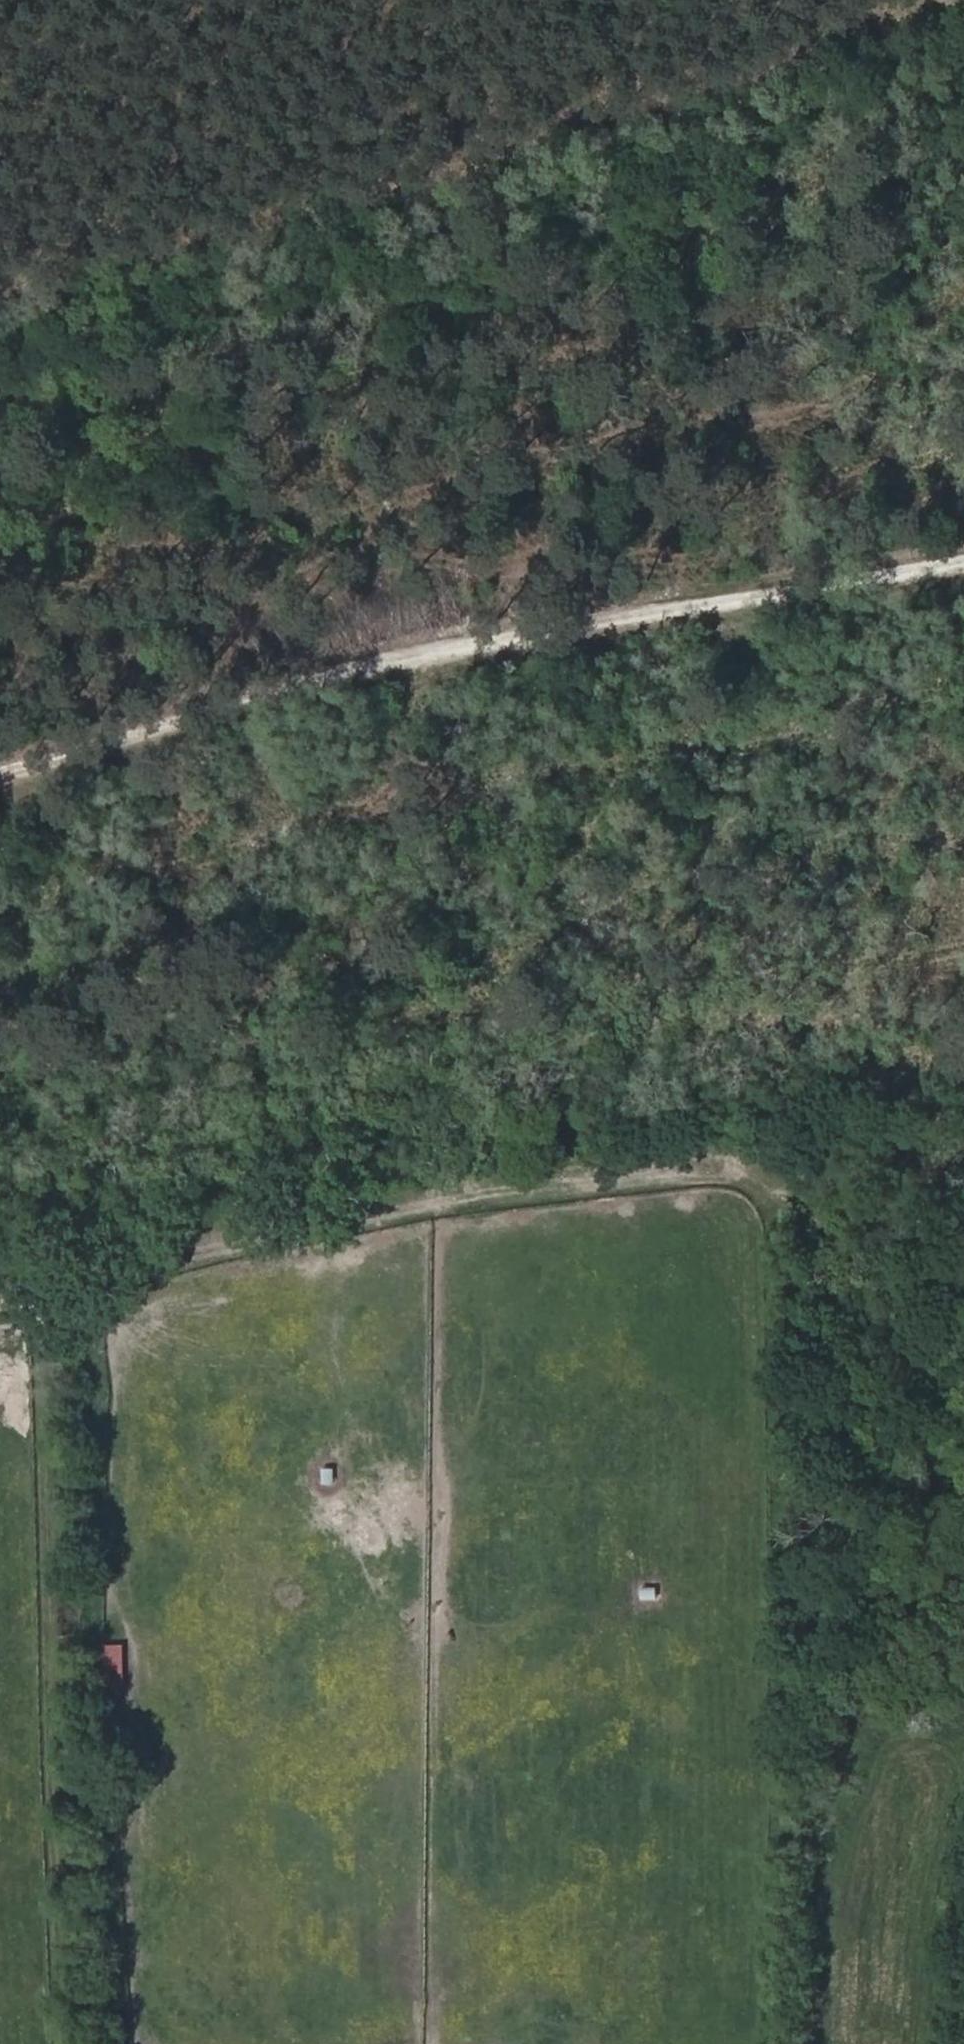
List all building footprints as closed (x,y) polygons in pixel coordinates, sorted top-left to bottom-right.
[(122,1685),(123,1645),(100,1644),(99,1685),(122,1685)]
